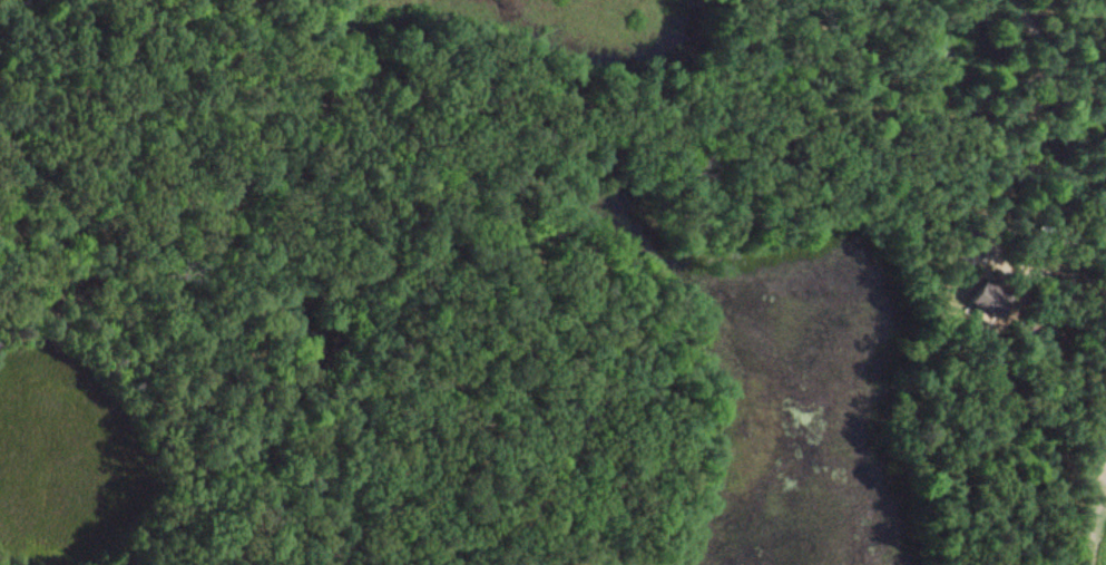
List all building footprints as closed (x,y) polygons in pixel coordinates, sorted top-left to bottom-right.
[(971,293),(991,305),(1000,292),(980,279),(971,293)]
